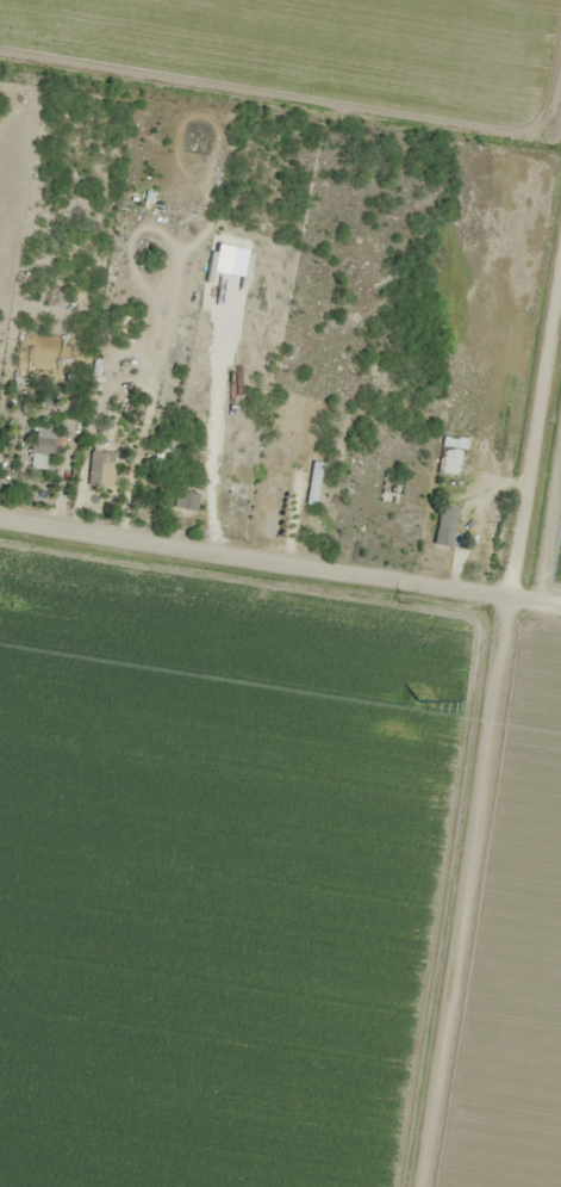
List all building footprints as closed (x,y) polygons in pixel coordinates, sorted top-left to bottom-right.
[(54,430),(35,426),(30,454),(57,458),(61,438),(53,436),(54,430)] [(437,474),(460,478),(467,439),(443,435),(437,474)] [(112,452),(89,452),(89,487),(112,487),(112,452)] [(172,509),(196,513),(198,495),(175,492),(172,509)] [(457,510),(439,507),(433,546),(451,549),(457,510)]
